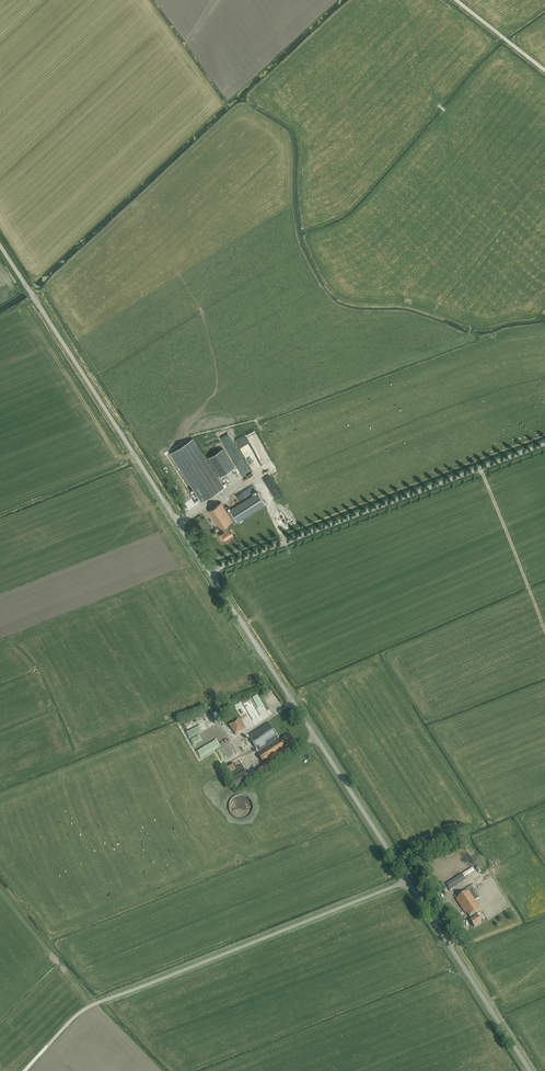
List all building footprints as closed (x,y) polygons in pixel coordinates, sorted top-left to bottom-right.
[(235,440),(241,450),(247,447),(248,449),(250,447),(243,435),(235,440)] [(202,502),(224,487),(193,438),(171,453),(202,502)] [(226,445),(242,478),(251,474),(235,441),(226,445)] [(234,467),(222,449),(209,458),(220,476),(234,467)] [(266,464),(271,474),(274,472),(268,463),(266,464)] [(235,495),(239,501),(247,496),(248,498),(256,493),(251,484),(235,495)] [(226,538),(226,539),(234,534),(230,528),(229,528),(227,525),(232,521),(234,524),(265,505),(258,492),(227,512),(221,502),(208,511),(217,525),(219,524),(221,528),(223,527),(225,531),(222,533),(219,535),(222,541),(226,538)] [(272,692),(265,696),(269,703),(274,710),(277,708),(276,705),(279,703),(272,692)] [(243,702),(235,706),(244,723),(252,718),(254,722),(252,723),(253,725),(255,724),(256,725),(263,721),(256,708),(254,709),(252,705),(254,705),(252,702),(244,706),(243,702)] [(235,735),(245,728),(239,718),(229,725),(235,735)] [(248,736),(258,752),(279,738),(269,722),(248,736)] [(289,747),(288,746),(295,742),(289,734),(280,740),(280,739),(257,754),(264,764),(256,769),(260,775),(271,768),(267,761),(289,747)] [(228,774),(236,769),(232,762),(224,767),(228,774)] [(237,788),(251,780),(245,770),(231,779),(237,788)] [(450,890),(466,880),(462,874),(446,884),(450,890)] [(477,916),(475,913),(481,909),(475,900),(480,897),(474,888),(456,899),(465,914),(467,913),(469,917),(471,916),(473,919),(470,921),(474,927),(482,922),(478,916),(477,916)] [(12,1042),(18,1036),(13,1030),(7,1036),(12,1042)] [(4,1062),(3,1062),(5,1064),(26,1047),(23,1042),(1,1059),(4,1062)]
